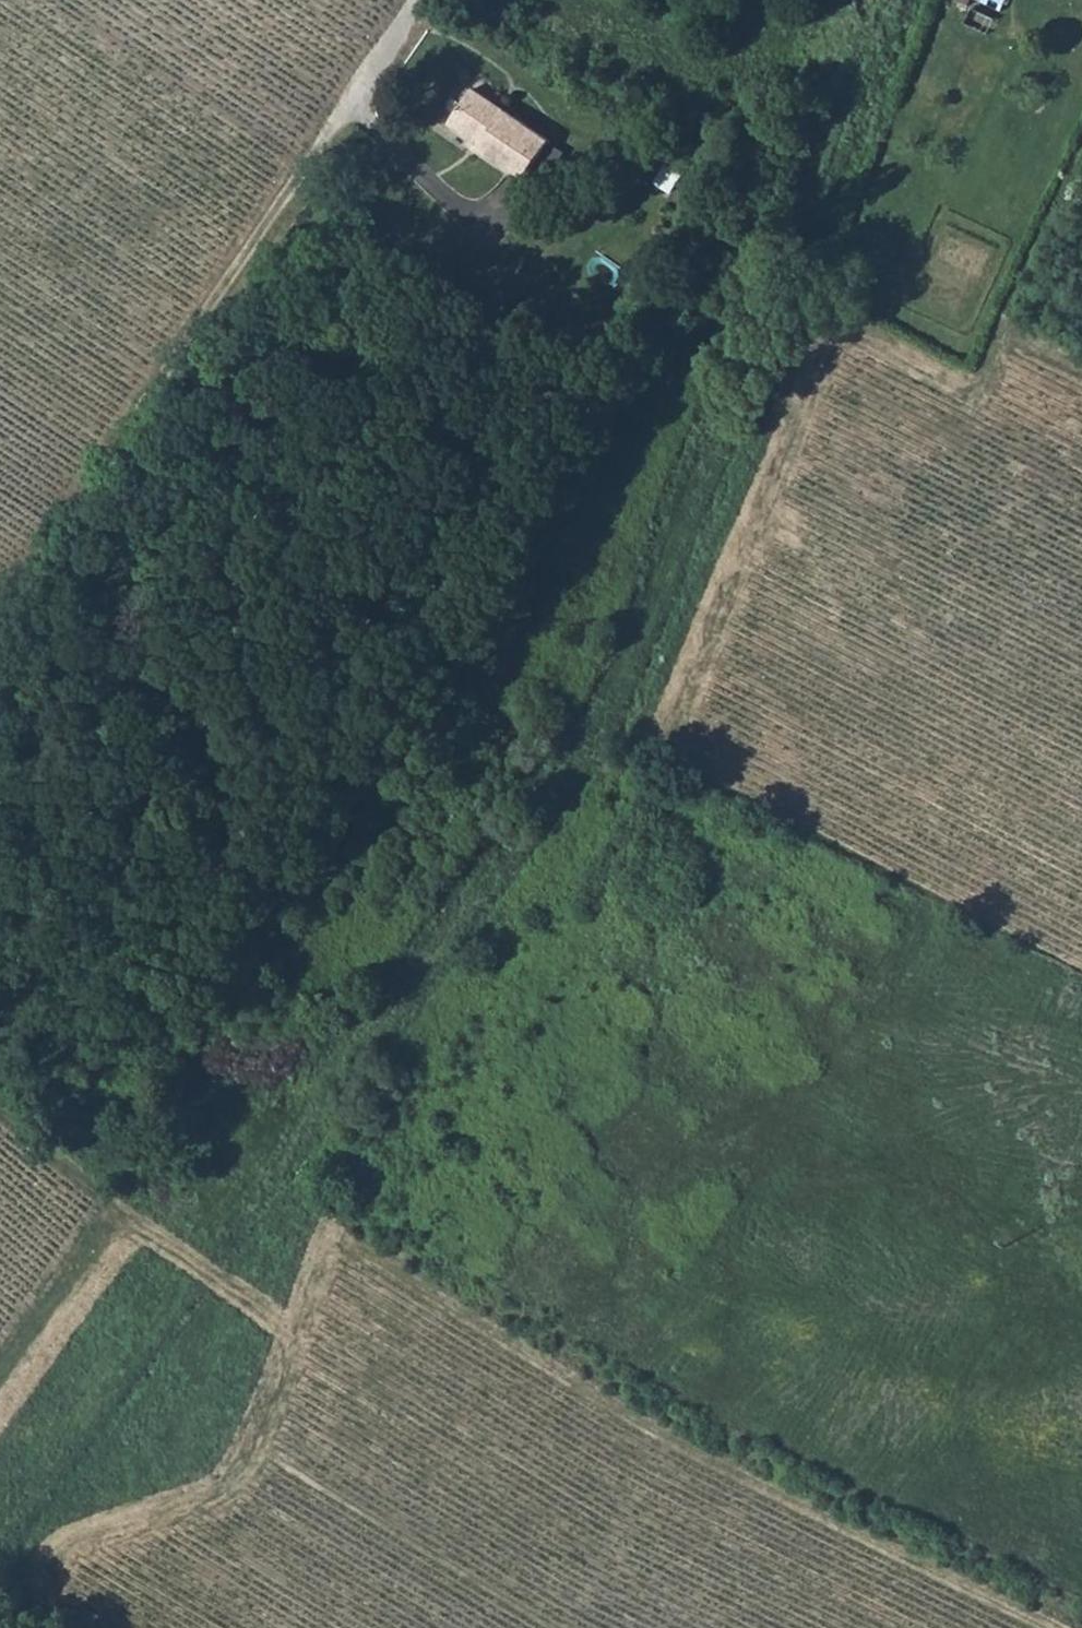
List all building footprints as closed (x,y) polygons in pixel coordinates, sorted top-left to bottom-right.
[(518,177),(520,174),(544,141),(546,138),(475,87),(450,121),(478,142),(474,147),(518,177)] [(544,141),(520,174),(535,187),(561,152),(544,141)]
